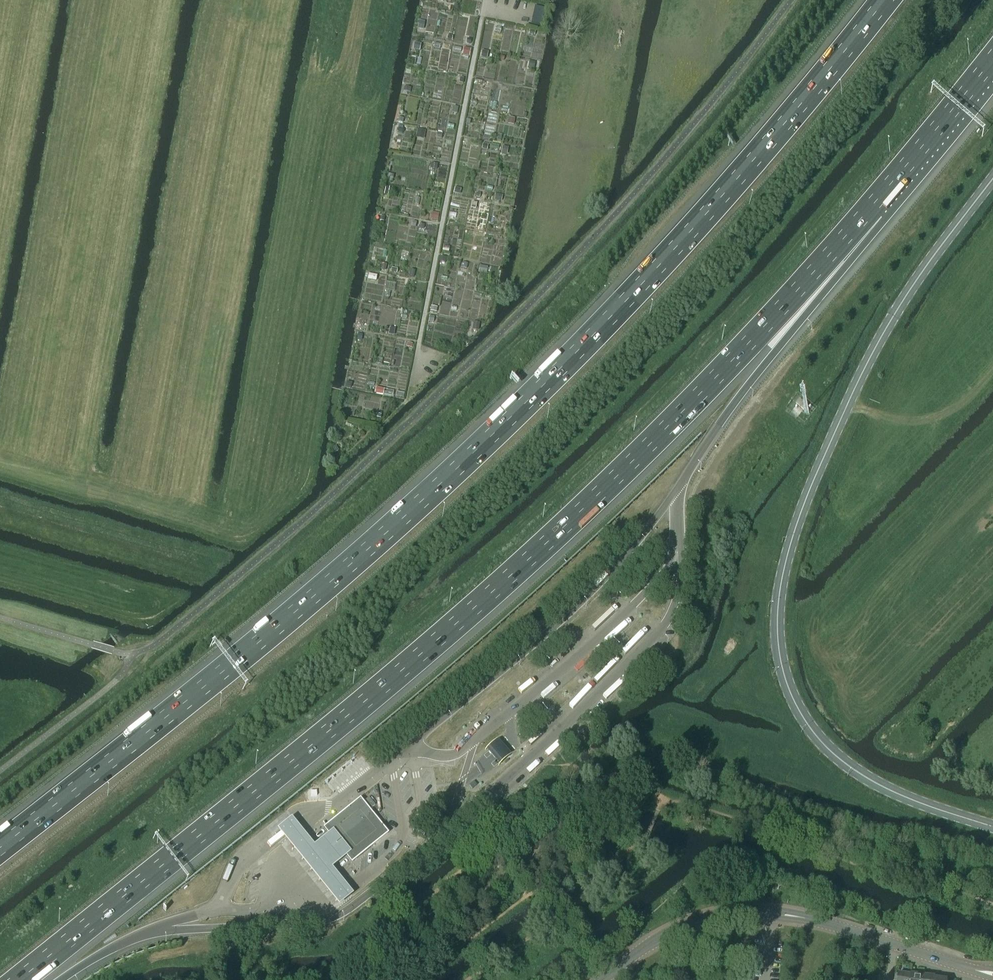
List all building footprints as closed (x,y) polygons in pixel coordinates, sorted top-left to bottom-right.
[(534,12),(544,14),(545,8),(535,6),(534,12)] [(531,23),(541,26),(542,19),(532,17),(531,23)] [(420,51),(421,44),(414,43),(413,49),(420,51)] [(464,48),(462,54),(469,56),(471,49),(464,48)] [(417,129),(416,138),(423,139),(425,130),(417,129)] [(387,174),(386,181),(392,183),(394,175),(387,174)] [(495,194),(494,200),(501,202),(503,196),(495,194)] [(431,212),(430,219),(438,221),(439,214),(431,212)] [(480,265),(478,273),(486,274),(488,267),(480,265)] [(472,330),(479,331),(480,323),(473,322),(472,330)] [(800,399),(796,404),(804,411),(808,406),(800,399)] [(493,757),(500,764),(511,754),(505,747),(499,739),(487,749),(493,757)] [(354,860),(388,833),(360,799),(326,826),(354,860)] [(419,817),(422,821),(428,816),(425,812),(419,817)] [(339,906),(353,894),(352,893),(345,884),(337,874),(332,868),(335,866),(348,855),(351,853),(333,830),(330,833),(320,841),(317,843),(314,846),(312,843),(304,833),(297,824),(292,818),(277,829),(282,835),(289,844),(297,854),(306,865),(314,875),(323,885),(331,896),(338,904),(339,906)]
